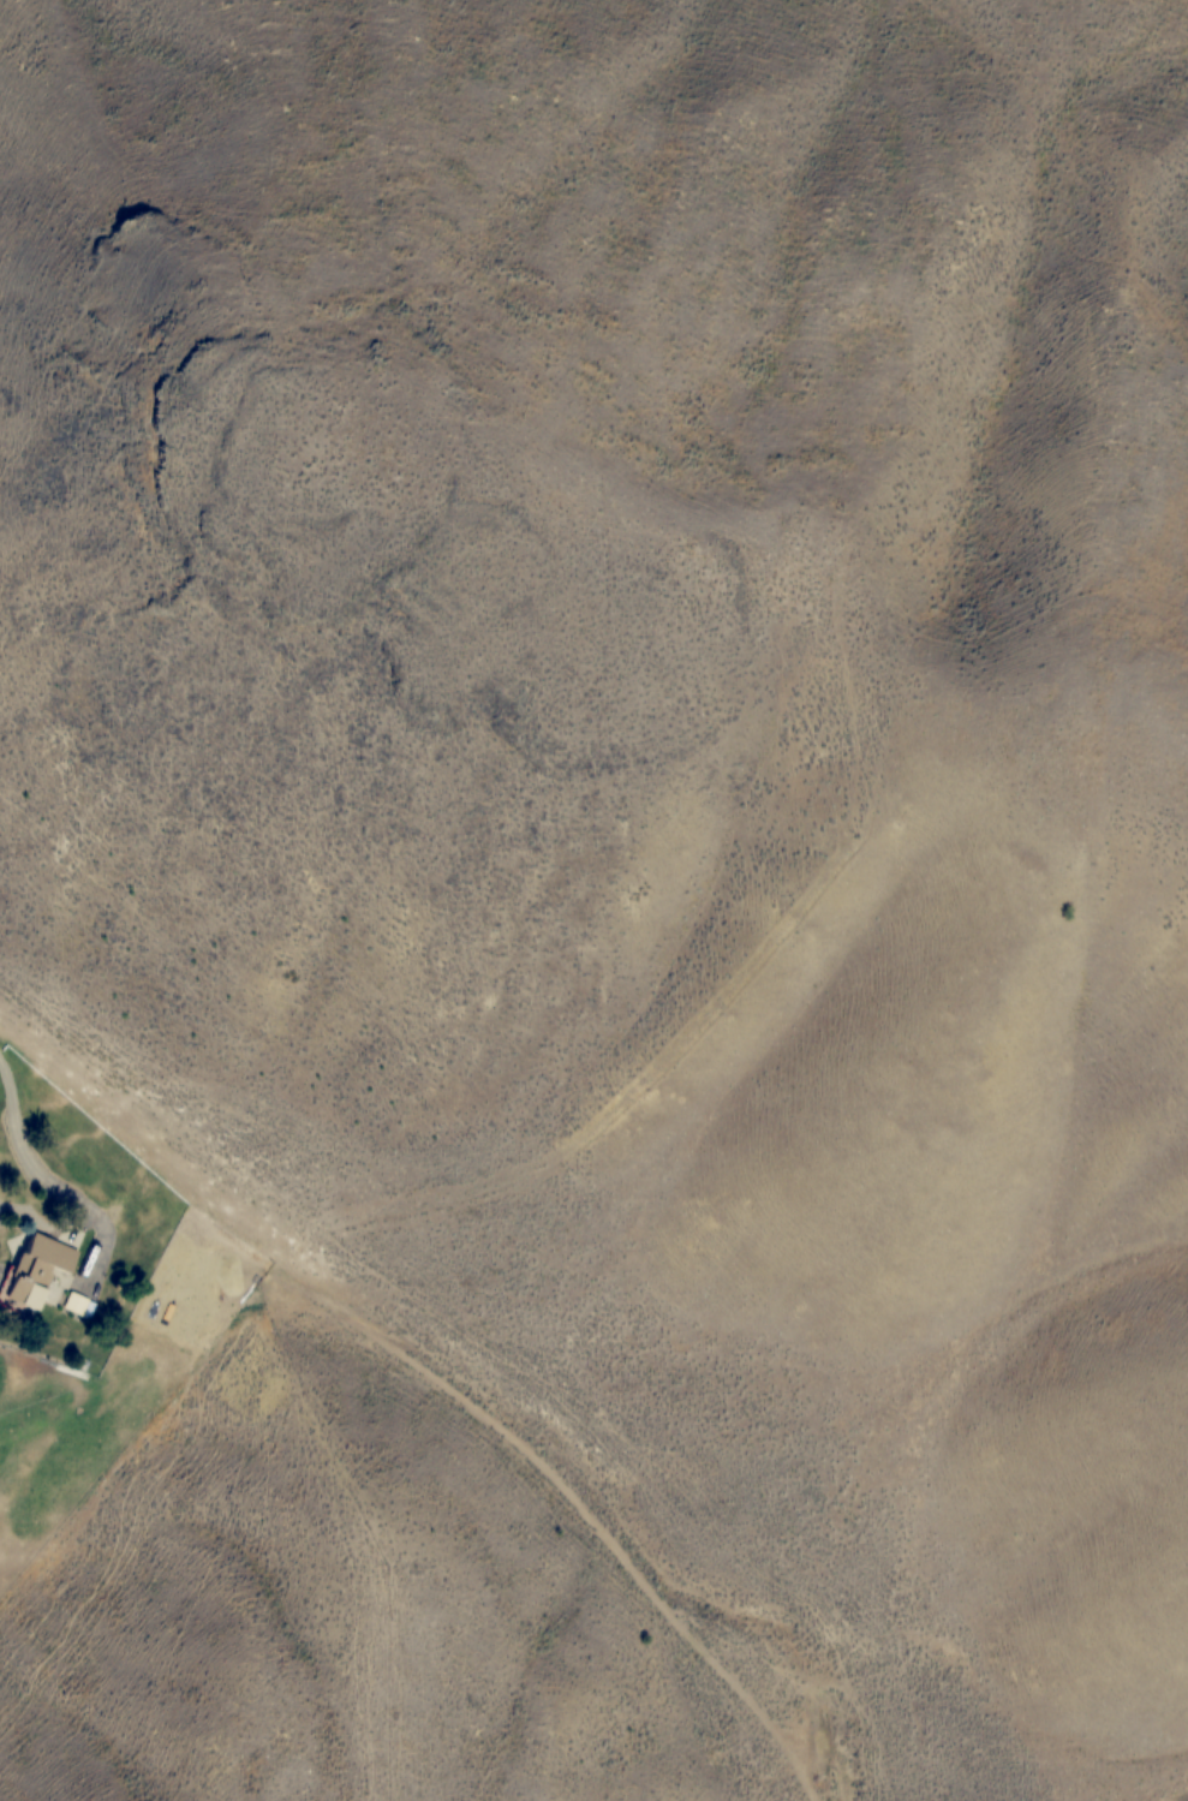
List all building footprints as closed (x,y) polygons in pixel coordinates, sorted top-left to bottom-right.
[(83,1252),(29,1231),(1,1301),(45,1318),(57,1289),(54,1288),(61,1270),(74,1275),(83,1252)]
